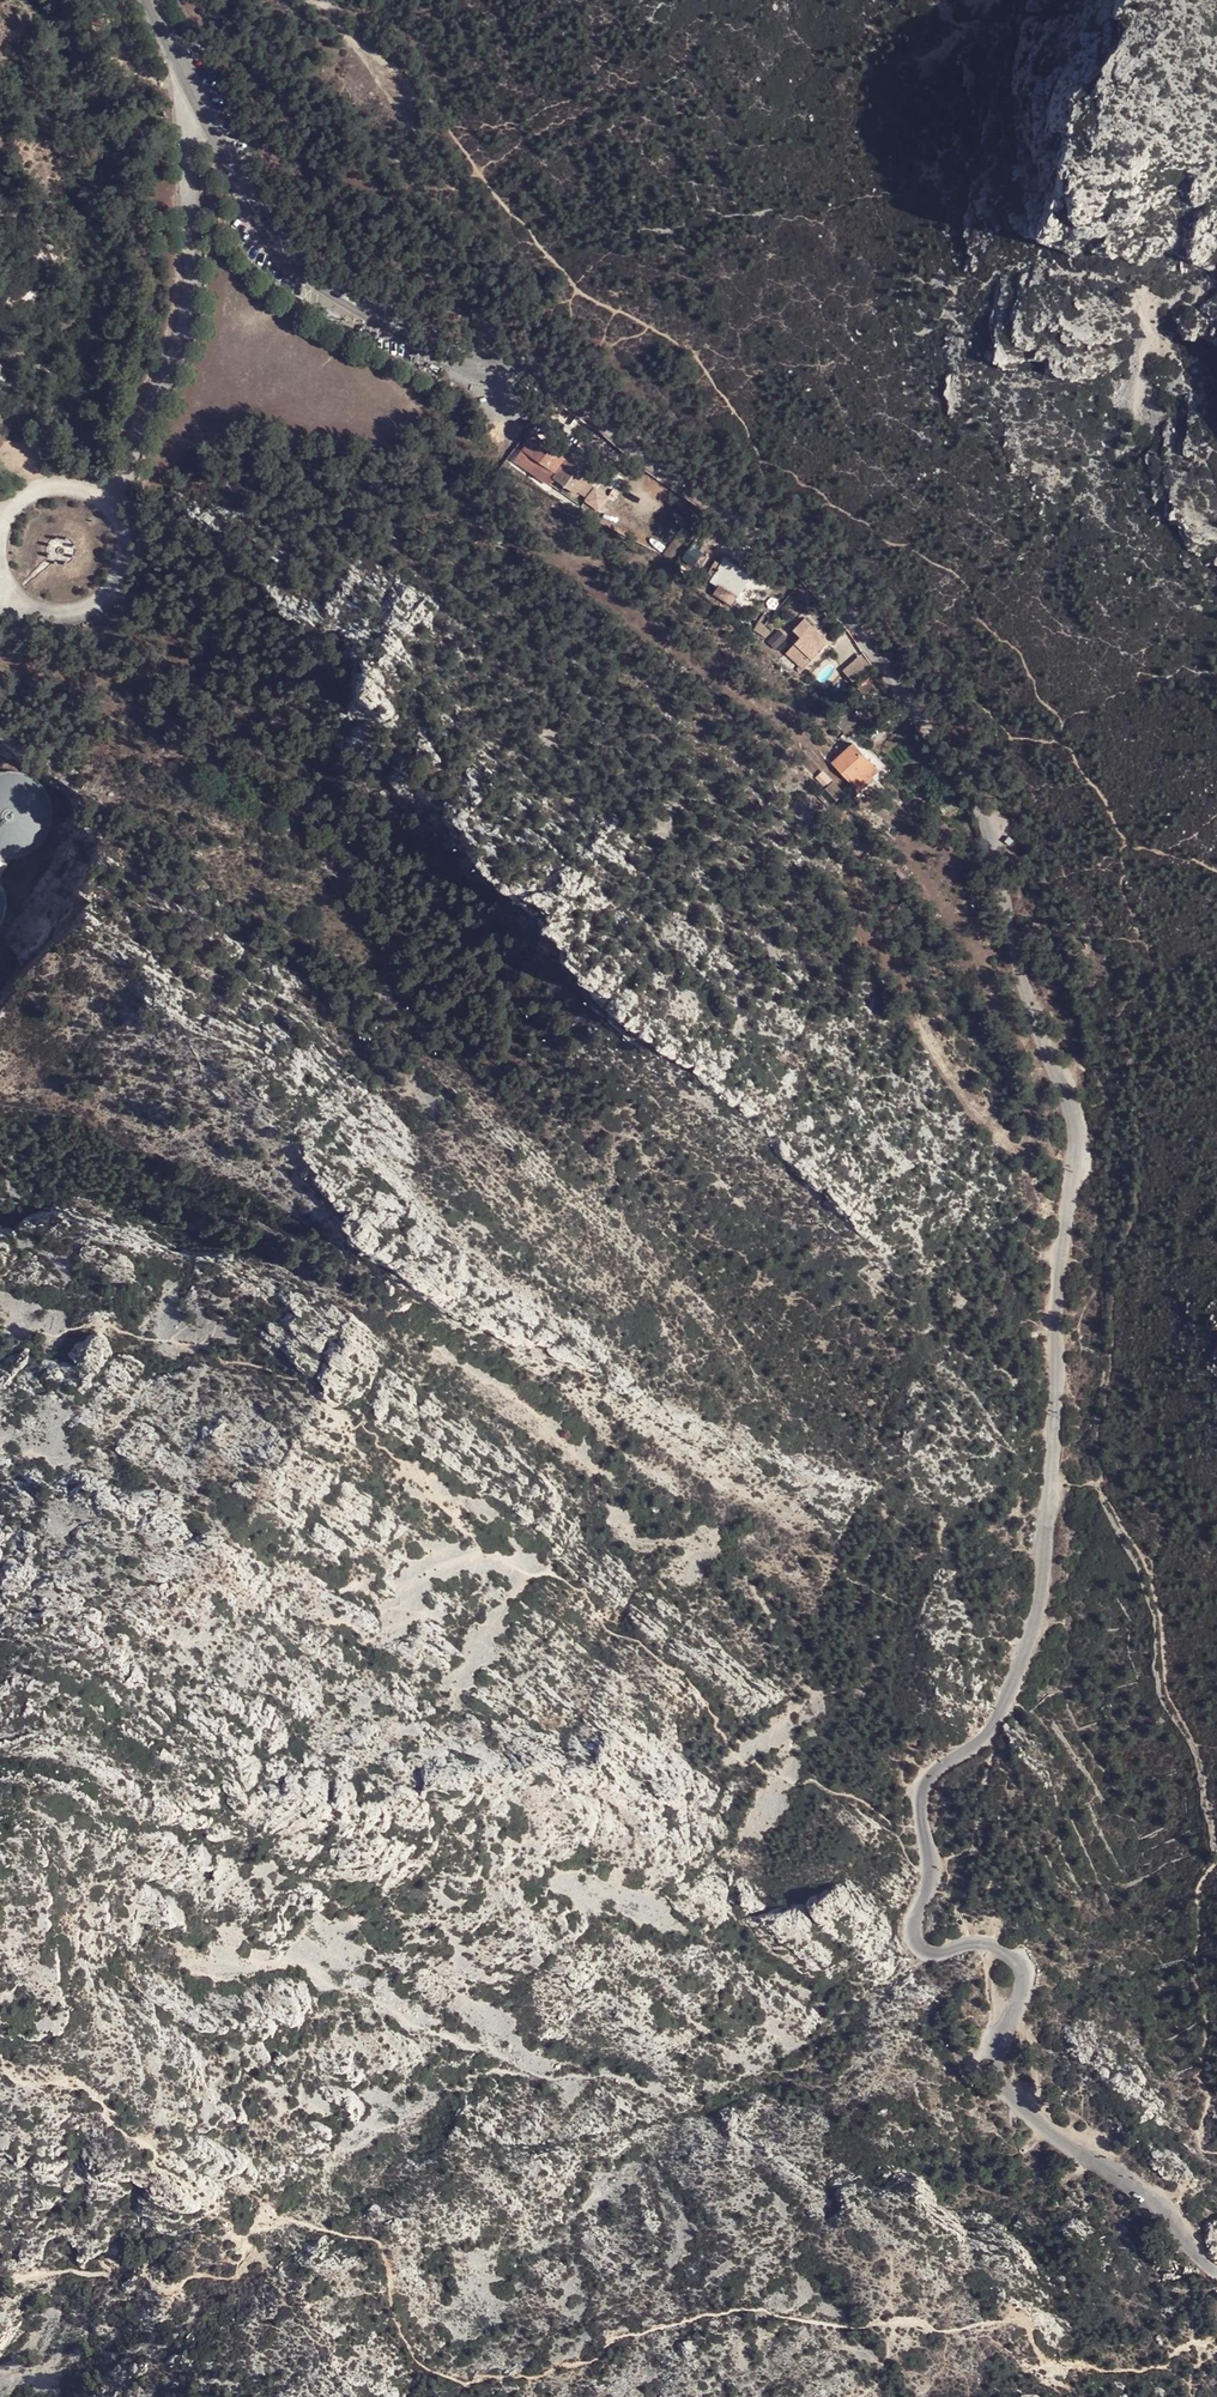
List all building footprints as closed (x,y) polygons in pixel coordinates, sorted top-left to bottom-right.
[(539,437),(521,463),(557,488),(564,480),(584,492),(585,491),(592,495),(601,483),(594,478),(595,477),(539,437)] [(600,491),(591,503),(604,513),(614,500),(600,491)] [(724,558),(711,579),(736,596),(748,575),(724,558)] [(800,635),(792,642),(805,655),(812,648),(800,635)] [(849,680),(871,669),(859,645),(837,656),(849,680)] [(812,648),(805,655),(811,661),(817,653),(812,648)] [(859,734),(839,748),(863,781),(882,761),(859,734)] [(1,858),(4,858),(7,858),(10,858),(13,858),(16,858),(19,857),(22,856),(25,855),(28,854),(30,853),(33,851),(35,849),(38,847),(40,845),(42,843),(44,841),(46,838),(47,836),(49,833),(50,830),(51,827),(52,824),(52,821),(52,818),(53,815),(53,812),(52,809),(52,806),(51,803),(50,800),(49,797),(48,795),(46,792),(45,789),(43,787),(41,785),(38,783),(36,781),(34,779),(31,777),(28,776),(26,774),(23,773),(20,773),(17,772),(14,771),(11,771),(8,771),(5,771),(2,772),(0,772),(0,857),(1,858)]
